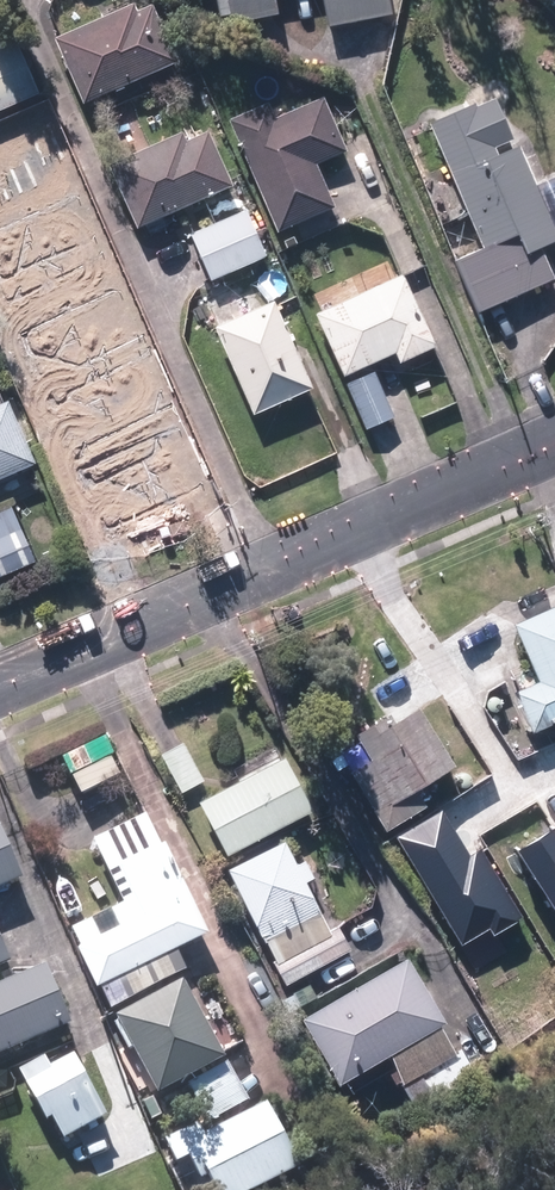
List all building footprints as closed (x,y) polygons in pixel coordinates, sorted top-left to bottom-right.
[(224,16),(234,14),(236,22),(282,13),(280,0),(220,0),(224,16)] [(333,25),(398,12),(395,0),(327,0),(333,25)] [(59,35),(87,102),(182,62),(157,2),(142,9),(139,2),(59,35)] [(0,48),(0,101),(25,91),(8,45),(0,48)] [(432,121),(487,247),(458,259),(483,317),(554,286),(554,247),(553,242),(554,241),(554,214),(524,142),(501,152),(498,146),(520,137),(500,92),(432,121)] [(272,101),(232,118),(281,230),(338,206),(320,163),(351,150),(328,96),(279,117),(272,101)] [(114,163),(144,228),(239,185),(213,129),(191,138),(187,130),(114,163)] [(216,280),(272,255),(250,208),(195,233),(216,280)] [(407,272),(320,311),(348,374),(400,351),(405,361),(440,345),(407,272)] [(279,299),(219,325),(259,413),(318,386),(279,299)] [(377,371),(351,383),(371,428),(398,416),(377,371)] [(11,401),(0,406),(0,478),(37,462),(11,401)] [(14,506),(0,512),(0,574),(36,558),(14,506)] [(516,617),(542,676),(518,687),(536,727),(554,718),(554,600),(516,617)] [(423,699),(364,736),(377,757),(353,772),(389,829),(433,802),(422,785),(461,761),(423,699)] [(208,779),(188,739),(162,752),(182,792),(208,779)] [(287,749),(205,797),(234,848),(317,800),(287,749)] [(0,819),(0,889),(27,878),(2,818),(0,819)] [(315,873),(291,829),(228,863),(290,980),(348,950),(309,876),(315,873)] [(76,926),(112,1004),(181,972),(173,954),(213,935),(169,841),(124,862),(139,896),(76,926)] [(15,960),(0,925),(0,966),(15,960)] [(309,1018),(345,1077),(391,1048),(422,1097),(476,1063),(409,955),(309,1018)] [(0,982),(0,1053),(75,1023),(50,962),(0,982)] [(182,979),(123,1012),(165,1087),(224,1054),(182,979)] [(50,1053),(24,1066),(53,1120),(60,1116),(71,1137),(112,1115),(101,1095),(127,1081),(108,1047),(83,1060),(76,1049),(54,1061),(50,1053)] [(253,1091),(232,1057),(190,1083),(211,1118),(253,1091)] [(167,1136),(179,1162),(172,1165),(184,1189),(247,1189),(303,1165),(272,1097),(208,1126),(204,1119),(167,1136)]
